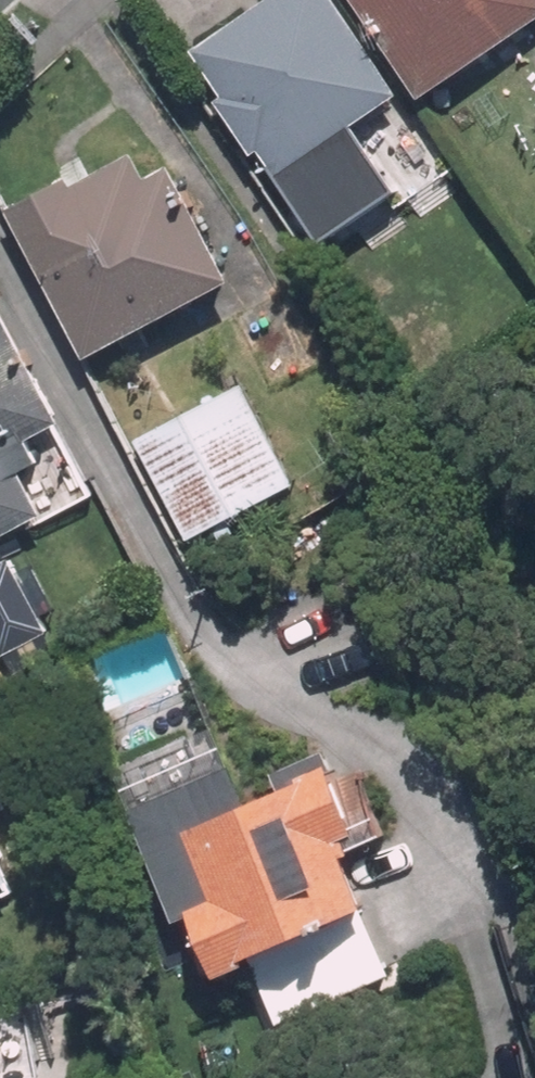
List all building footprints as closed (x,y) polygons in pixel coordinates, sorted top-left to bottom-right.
[(196,52),(227,99),(222,103),(260,156),(265,153),(281,179),(401,96),(336,0),(273,0),(196,52)] [(426,101),(534,25),(534,0),(355,0),(426,101)] [(12,206),(92,361),(230,287),(168,169),(152,177),(140,153),(80,184),(75,174),(12,206)] [(57,519),(33,477),(52,466),(40,446),(74,428),(0,294),(0,549),(57,519)] [(303,490),(249,387),(142,443),(196,546),(303,490)] [(18,560),(0,569),(0,640),(11,659),(58,635),(18,560)] [(253,967),(250,961),(301,941),(318,983),(379,958),(362,915),(369,913),(348,861),(358,857),(352,841),(366,835),(338,768),(304,782),(305,785),(187,834),(214,898),(191,908),(220,981),(253,967)] [(18,894),(0,857),(0,903),(18,894)]
